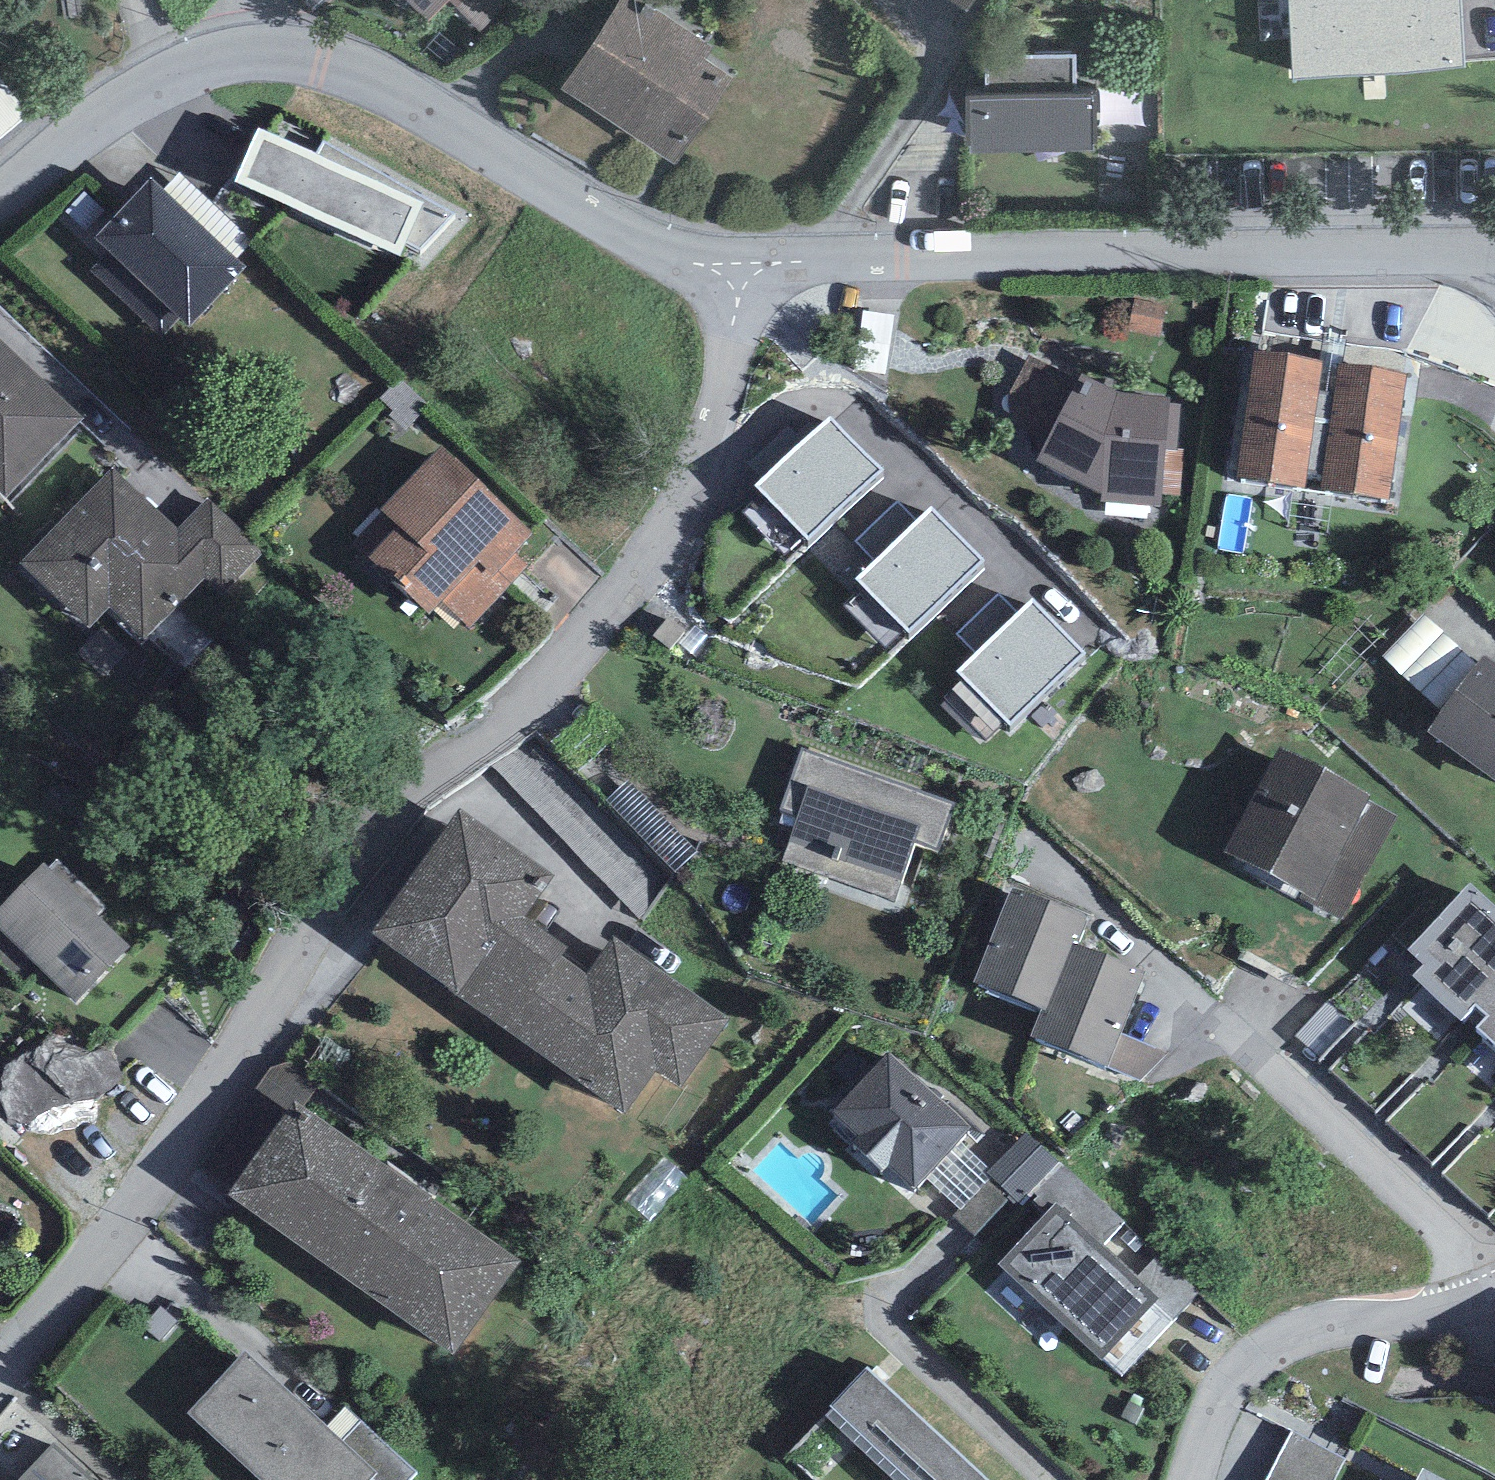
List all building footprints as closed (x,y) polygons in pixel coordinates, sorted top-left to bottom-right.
[(448,0),(410,0),(428,19),(448,0)] [(563,88),(675,163),(732,78),(705,59),(713,48),(638,0),(618,0),(563,88)] [(965,12),(973,0),(949,0),(965,12)] [(1294,75),(1464,64),(1460,0),(1289,0),(1294,75)] [(972,145),(972,154),(1092,149),(1092,144),(1099,144),(1097,90),(1075,91),(1074,58),(987,61),(989,96),(965,97),(967,146),(972,145)] [(258,128),(235,181),(400,256),(406,243),(419,251),(453,214),(323,141),(316,153),(258,128)] [(237,259),(253,243),(180,173),(164,189),(237,259)] [(152,177),(95,238),(110,252),(91,271),(162,338),(181,318),(190,327),(246,267),(237,259),(164,189),(152,177)] [(5,498),(84,419),(0,339),(0,494),(5,498)] [(1389,498),(1407,375),(1340,366),(1336,394),(1318,391),(1322,362),(1256,352),(1238,477),(1389,498)] [(1083,374),(1037,460),(1101,494),(1100,500),(1160,504),(1161,494),(1169,402),(1169,396),(1119,390),(1083,374)] [(406,430),(430,404),(400,377),(380,397),(395,411),(390,416),(406,430)] [(1161,494),(1180,496),(1183,449),(1177,448),(1181,404),(1169,402),(1161,494)] [(755,485),(808,539),(885,467),(832,413),(755,485)] [(442,603),(470,629),(528,566),(516,554),(535,533),(440,446),(380,510),(396,525),(366,558),(430,616),(442,603)] [(113,468),(22,564),(90,628),(110,608),(144,641),(205,578),(222,595),(264,553),(206,499),(177,528),(113,468)] [(917,522),(898,501),(856,540),(875,560),(917,522)] [(857,578),(910,632),(987,560),(933,506),(917,522),(875,560),(857,578)] [(1017,613),(1000,595),(958,634),(976,653),(1017,613)] [(956,671),(1009,725),(1086,653),(1033,599),(1017,613),(976,653),(956,671)] [(1477,665),(1424,614),(1383,655),(1401,675),(1443,711),(1477,665)] [(1428,732),(1494,780),(1494,664),(1483,656),(1477,665),(1443,711),(1428,732)] [(1281,746),(1226,851),(1302,892),(1300,897),(1342,919),(1397,816),(1369,800),(1371,796),(1281,746)] [(802,747),(780,809),(798,816),(782,860),(896,902),(916,843),(938,851),(955,803),(802,747)] [(674,871),(698,851),(630,780),(607,800),(674,871)] [(460,808),(374,933),(626,1114),(657,1072),(681,1087),(731,1017),(612,937),(587,973),(564,954),(568,947),(526,917),(554,875),(460,808)] [(76,1002),(130,947),(98,916),(105,908),(57,861),(49,870),(44,865),(0,911),(0,929),(76,1002)] [(1409,949),(1424,965),(1413,975),(1462,1020),(1476,1005),(1494,982),(1494,905),(1471,883),(1409,949)] [(1088,918),(1013,888),(974,981),(1042,1010),(1046,1011),(1073,941),(1078,943),(1088,918)] [(1042,1010),(1032,1035),(1107,1066),(1121,1032),(1146,971),(1107,955),(1078,943),(1073,941),(1046,1011),(1042,1010)] [(1476,1005),(1488,1015),(1477,1028),(1494,1043),(1494,982),(1476,1005)] [(1140,1081),(1168,1053),(1121,1032),(1107,1066),(1140,1081)] [(889,1053),(830,1111),(858,1137),(853,1143),(882,1171),(888,1165),(914,1190),(926,1177),(961,1140),(972,1128),(889,1053)] [(303,1108),(321,1078),(293,1062),(271,1069),(257,1087),(288,1112),(295,1103),(303,1108)] [(288,1112),(230,1195),(452,1354),(519,1260),(303,1108),(295,1103),(288,1112)] [(991,1168),(987,1172),(992,1177),(1020,1204),(1029,1195),(1060,1162),(1026,1131),(991,1168)] [(959,1209),(961,1211),(990,1180),(992,1177),(987,1172),(991,1168),(961,1140),(926,1177),(959,1209)] [(1154,1304),(1159,1298),(1136,1277),(1102,1246),(1126,1221),(1060,1162),(1029,1195),(1047,1212),(999,1264),(1104,1359),(1154,1304)] [(953,1216),(976,1236),(1010,1199),(990,1180),(961,1211),(959,1209),(953,1216)] [(1154,1304),(1174,1321),(1205,1286),(1161,1248),(1136,1277),(1159,1298),(1154,1304)] [(1104,1359),(1123,1375),(1174,1321),(1154,1304),(1104,1359)] [(189,1412),(262,1479),(370,1479),(373,1477),(376,1474),(342,1442),(245,1353),(189,1412)] [(867,1366),(830,1405),(833,1408),(911,1479),(989,1479),(867,1366)] [(826,1416),(895,1479),(911,1479),(833,1408),(826,1416)] [(417,1472),(363,1420),(342,1442),(376,1474),(373,1477),(376,1479),(410,1479),(417,1472)] [(1267,1479),(1333,1479),(1343,1461),(1293,1431),(1267,1479)] [(54,1443),(19,1479),(94,1479),(54,1443)] [(1423,1469),(1417,1479),(1444,1479),(1423,1469)]
